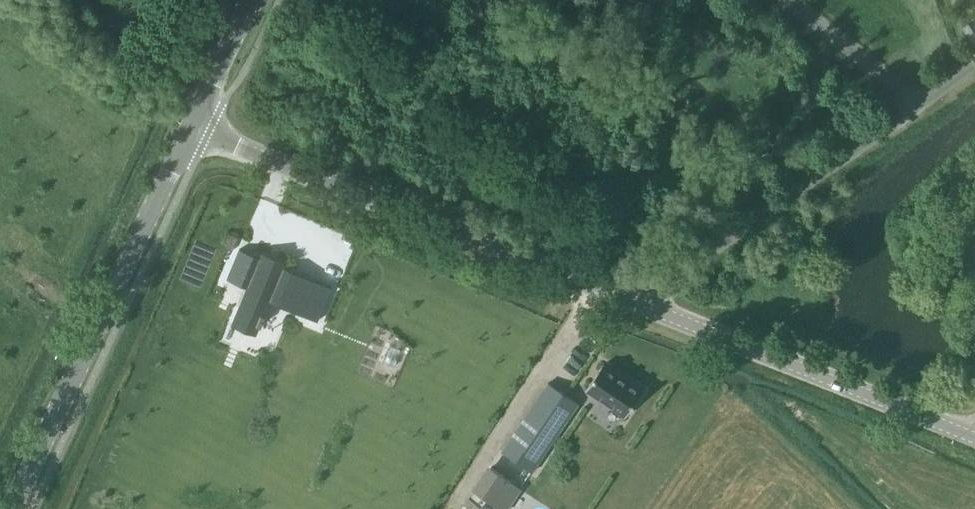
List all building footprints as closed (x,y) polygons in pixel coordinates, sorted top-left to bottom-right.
[(239,251),(227,278),(249,287),(247,291),(233,325),(252,333),(267,299),(269,293),(300,306),(297,312),(317,320),(330,290),(280,269),(281,265),(262,257),(260,260),(239,251)] [(603,364),(586,390),(626,416),(642,391),(603,364)] [(533,471),(579,402),(549,382),(502,450),(533,471)] [(522,487),(492,466),(476,489),(505,508),(507,508),(522,487)]
